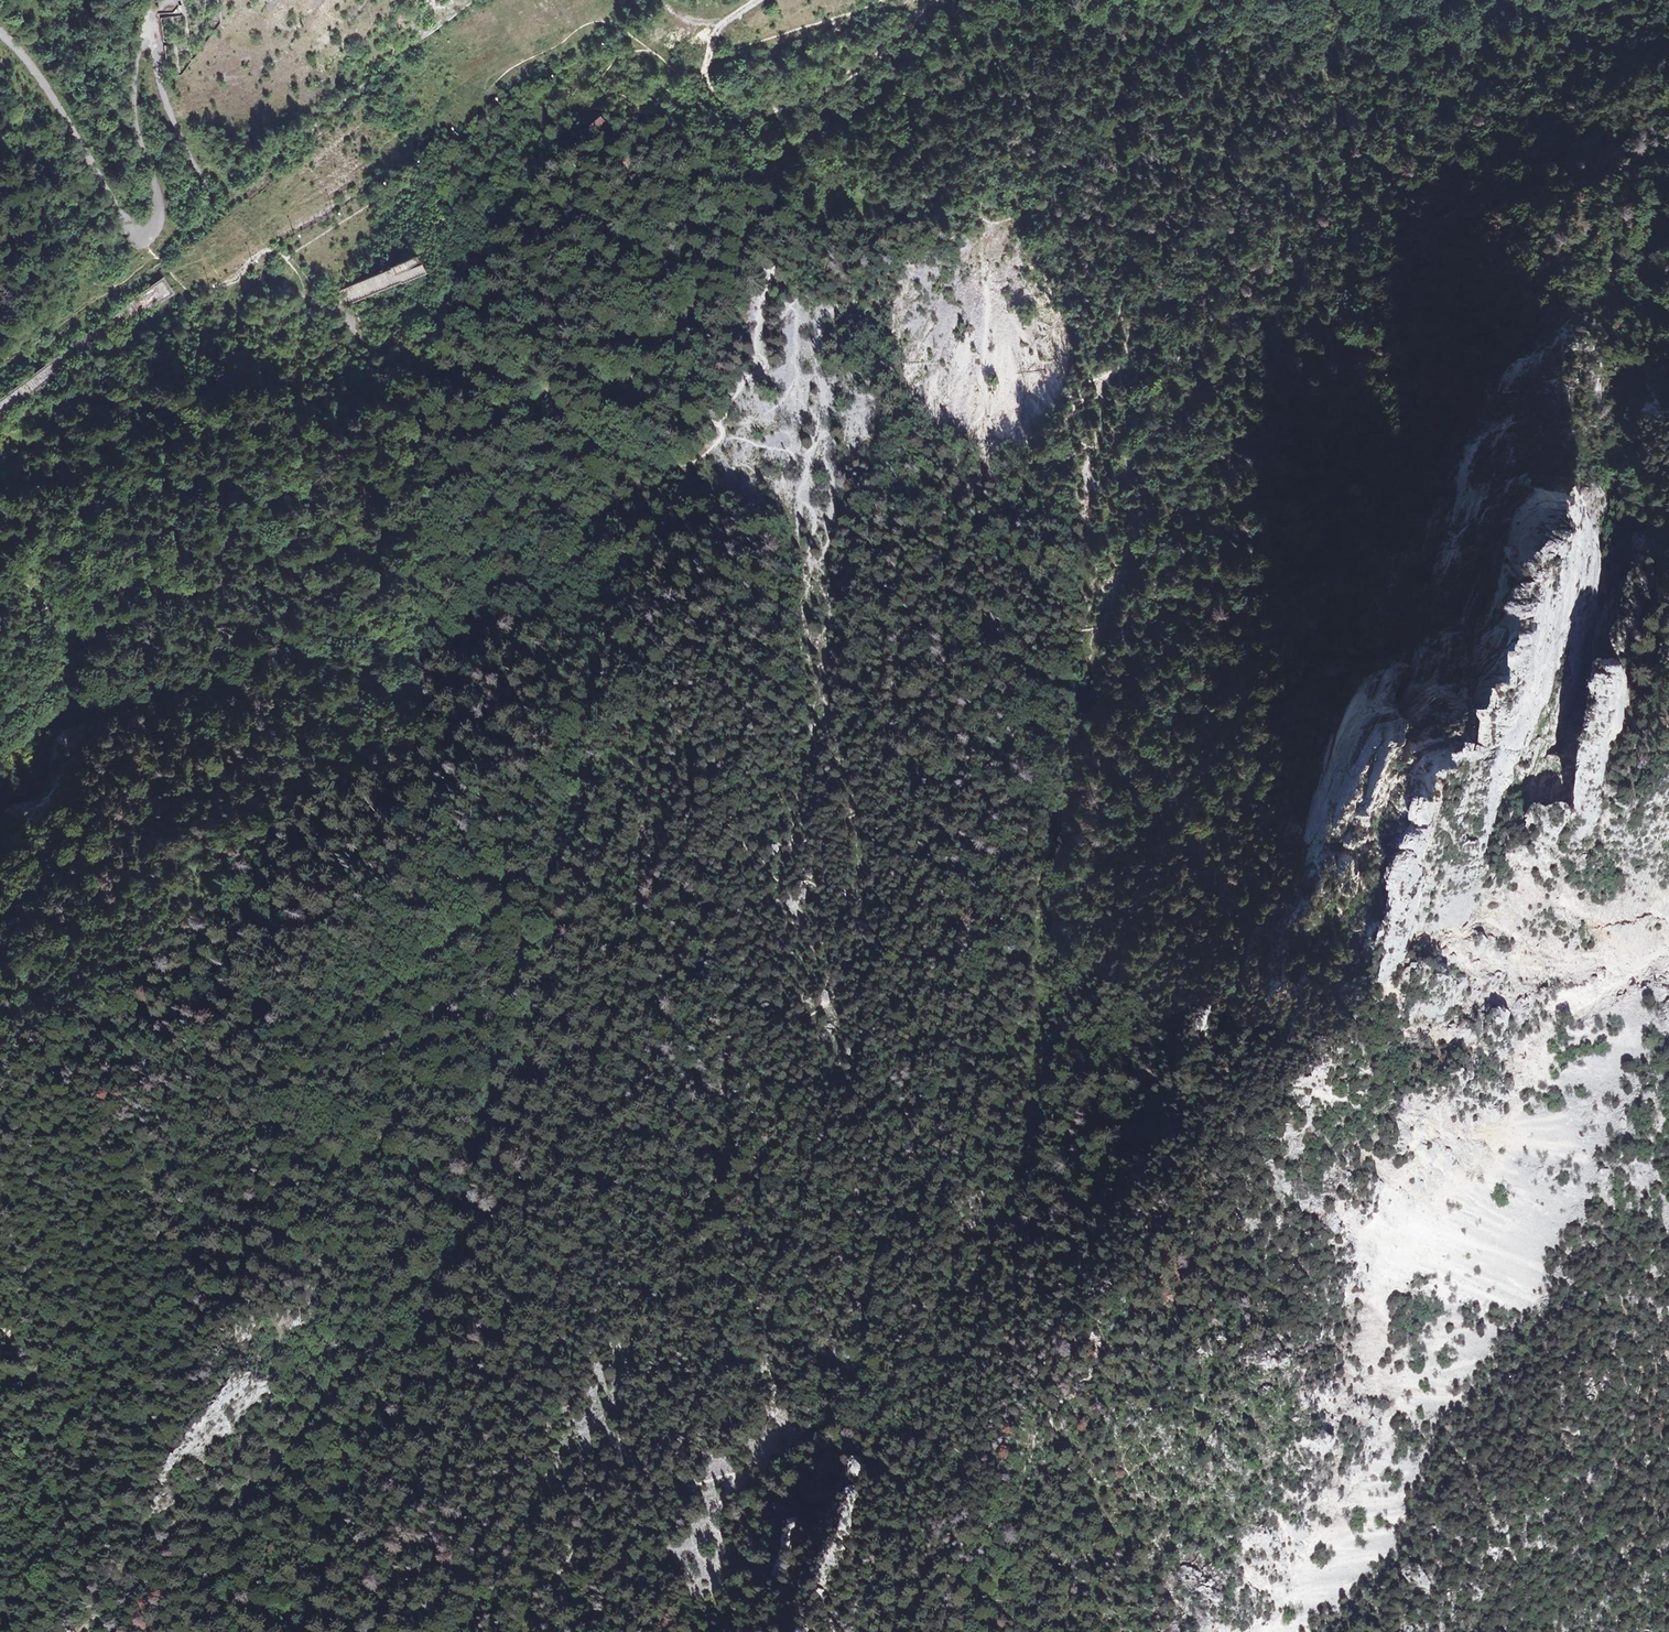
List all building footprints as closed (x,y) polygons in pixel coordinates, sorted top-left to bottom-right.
[(155,9),(158,39),(168,75),(182,73),(223,22),(219,0),(155,0),(155,9)] [(379,267),(337,291),(341,297),(343,301),(344,302),(346,305),(389,280),(390,282),(396,278),(397,280),(412,271),(405,259),(401,253),(397,256),(396,254),(377,265),(379,267)]
